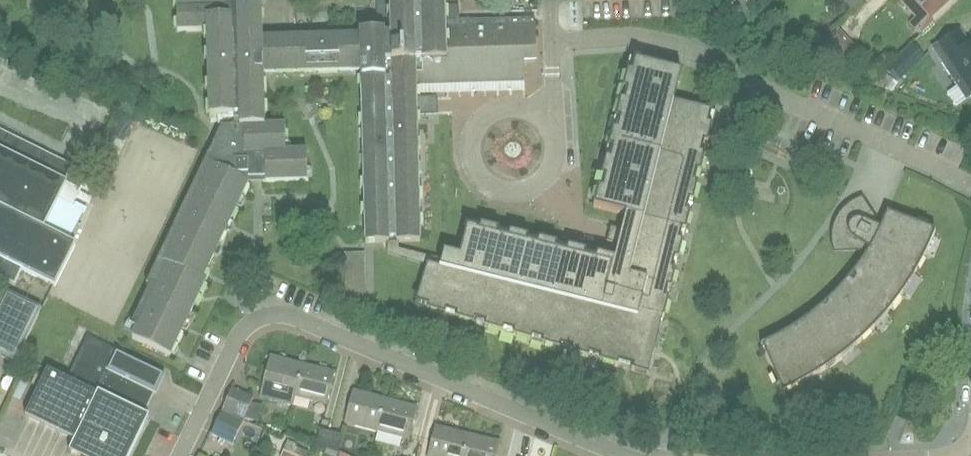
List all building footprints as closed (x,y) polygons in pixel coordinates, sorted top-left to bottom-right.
[(130,326),(137,329),(132,338),(169,356),(170,354),(166,352),(170,344),(174,345),(182,330),(178,328),(182,319),(186,321),(193,305),(189,303),(194,295),(198,297),(205,281),(198,278),(202,269),(206,271),(213,255),(210,253),(214,244),(218,246),(225,231),(221,229),(225,220),(229,222),(237,206),(233,204),(237,196),(241,198),(248,181),(248,178),(265,177),(266,182),(307,181),(306,152),(285,152),(285,126),(264,126),(263,74),(306,73),(361,71),(365,243),(387,242),(387,253),(427,265),(416,301),(428,305),(427,310),(445,315),(446,310),(457,313),(456,318),(474,324),(475,318),(486,322),(484,327),(502,332),(504,327),(515,330),(513,335),(531,341),(533,336),(543,339),(542,344),(560,349),(562,344),(572,347),(571,352),(589,358),(590,353),(601,356),(599,361),(618,366),(619,361),(633,365),(631,370),(649,376),(669,299),(663,297),(666,287),(671,288),(676,270),(671,268),(673,257),(679,259),(683,241),(678,240),(681,228),(686,230),(690,212),(685,210),(688,199),(693,201),(698,183),(693,181),(695,170),(701,172),(705,153),(700,152),(703,141),(708,143),(713,124),(707,123),(711,111),(681,103),(689,73),(643,62),(640,74),(628,71),(623,90),(628,91),(626,102),(621,100),(616,119),(621,120),(619,131),(613,130),(609,148),(614,149),(611,160),(606,159),(602,177),(607,178),(604,189),(599,188),(595,206),(625,214),(622,229),(611,226),(607,241),(618,244),(614,259),(597,254),(596,259),(585,257),(586,252),(568,247),(567,252),(556,249),(557,244),(539,240),(538,245),(527,242),(528,237),(510,232),(508,238),(498,235),(499,230),(481,225),(479,230),(466,227),(459,255),(443,251),(441,259),(398,248),(398,242),(420,241),(416,115),(433,114),(433,97),(416,98),(416,85),(525,82),(524,62),(537,61),(536,19),(445,22),(445,0),(378,0),(379,18),(391,18),(391,35),(384,35),(384,31),(360,32),(360,36),(262,38),(261,6),(260,1),(267,1),(268,0),(176,0),(177,31),(207,30),(209,117),(223,117),(223,127),(221,128),(146,285),(149,286),(130,326)] [(923,14),(911,25),(919,34),(931,23),(929,21),(951,0),(909,0),(923,14)] [(836,27),(810,51),(849,66),(856,49),(836,27)] [(937,45),(947,60),(943,62),(959,87),(963,84),(970,96),(970,44),(970,45),(961,30),(937,45)] [(913,49),(886,73),(894,82),(921,57),(913,49)] [(42,228),(43,228),(68,241),(82,215),(71,210),(81,191),(65,183),(73,167),(0,131),(0,207),(42,228)] [(888,313),(896,303),(900,298),(903,293),(902,292),(901,295),(895,290),(909,270),(915,273),(913,275),(915,276),(921,265),(926,254),(925,254),(924,256),(918,253),(928,230),(934,233),(933,235),(935,235),(936,231),(887,213),(880,229),(867,223),(868,220),(868,216),(868,213),(867,209),(866,208),(866,206),(865,205),(863,204),(862,203),(860,203),(859,202),(857,202),(855,202),(854,203),(850,205),(846,207),(843,210),(841,213),(837,219),(835,223),(834,228),(833,232),(833,235),(833,238),(833,241),(834,244),(836,246),(838,248),(840,249),(842,249),(845,250),(847,249),(849,249),(851,248),(853,247),(855,245),(857,243),(858,241),(870,249),(860,264),(850,278),(833,296),(815,312),(795,327),(779,336),(762,345),(783,393),(803,383),(802,382),(799,383),(796,377),(818,364),(822,370),(820,372),(820,373),(831,365),(841,358),(840,357),(838,359),(834,353),(853,337),(858,343),(856,345),(857,345),(861,341),(866,337),(875,328),(874,327),(872,329),(868,325),(884,306),(889,310),(887,312),(888,313)] [(14,285),(22,271),(53,286),(74,244),(68,241),(43,228),(42,228),(0,207),(0,278),(14,285)] [(346,310),(360,316),(367,300),(365,253),(352,253),(344,253),(346,310)] [(16,363),(41,309),(5,292),(0,303),(0,355),(16,363)] [(88,340),(69,380),(141,415),(142,413),(153,392),(154,393),(162,376),(138,364),(88,340)] [(295,397),(303,364),(270,356),(260,397),(292,406),(295,397)] [(335,372),(303,364),(295,397),(327,405),(335,372)] [(24,416),(74,440),(71,447),(87,454),(89,455),(130,455),(147,419),(149,416),(142,413),(141,415),(69,380),(47,370),(24,416)] [(254,398),(232,388),(222,411),(244,421),(254,398)] [(377,432),(385,399),(353,390),(344,423),(377,432)] [(385,399),(377,432),(409,440),(418,407),(385,399)] [(233,445),(243,423),(221,413),(211,434),(233,445)] [(467,434),(435,426),(427,455),(461,455),(467,434)] [(325,452),(330,432),(319,430),(319,432),(315,432),(311,447),(315,447),(315,448),(325,452)] [(325,452),(325,454),(328,455),(339,455),(343,436),(330,432),(325,452)] [(461,455),(497,455),(500,442),(467,434),(461,455)] [(311,450),(289,441),(282,455),(309,455),(311,450)]
